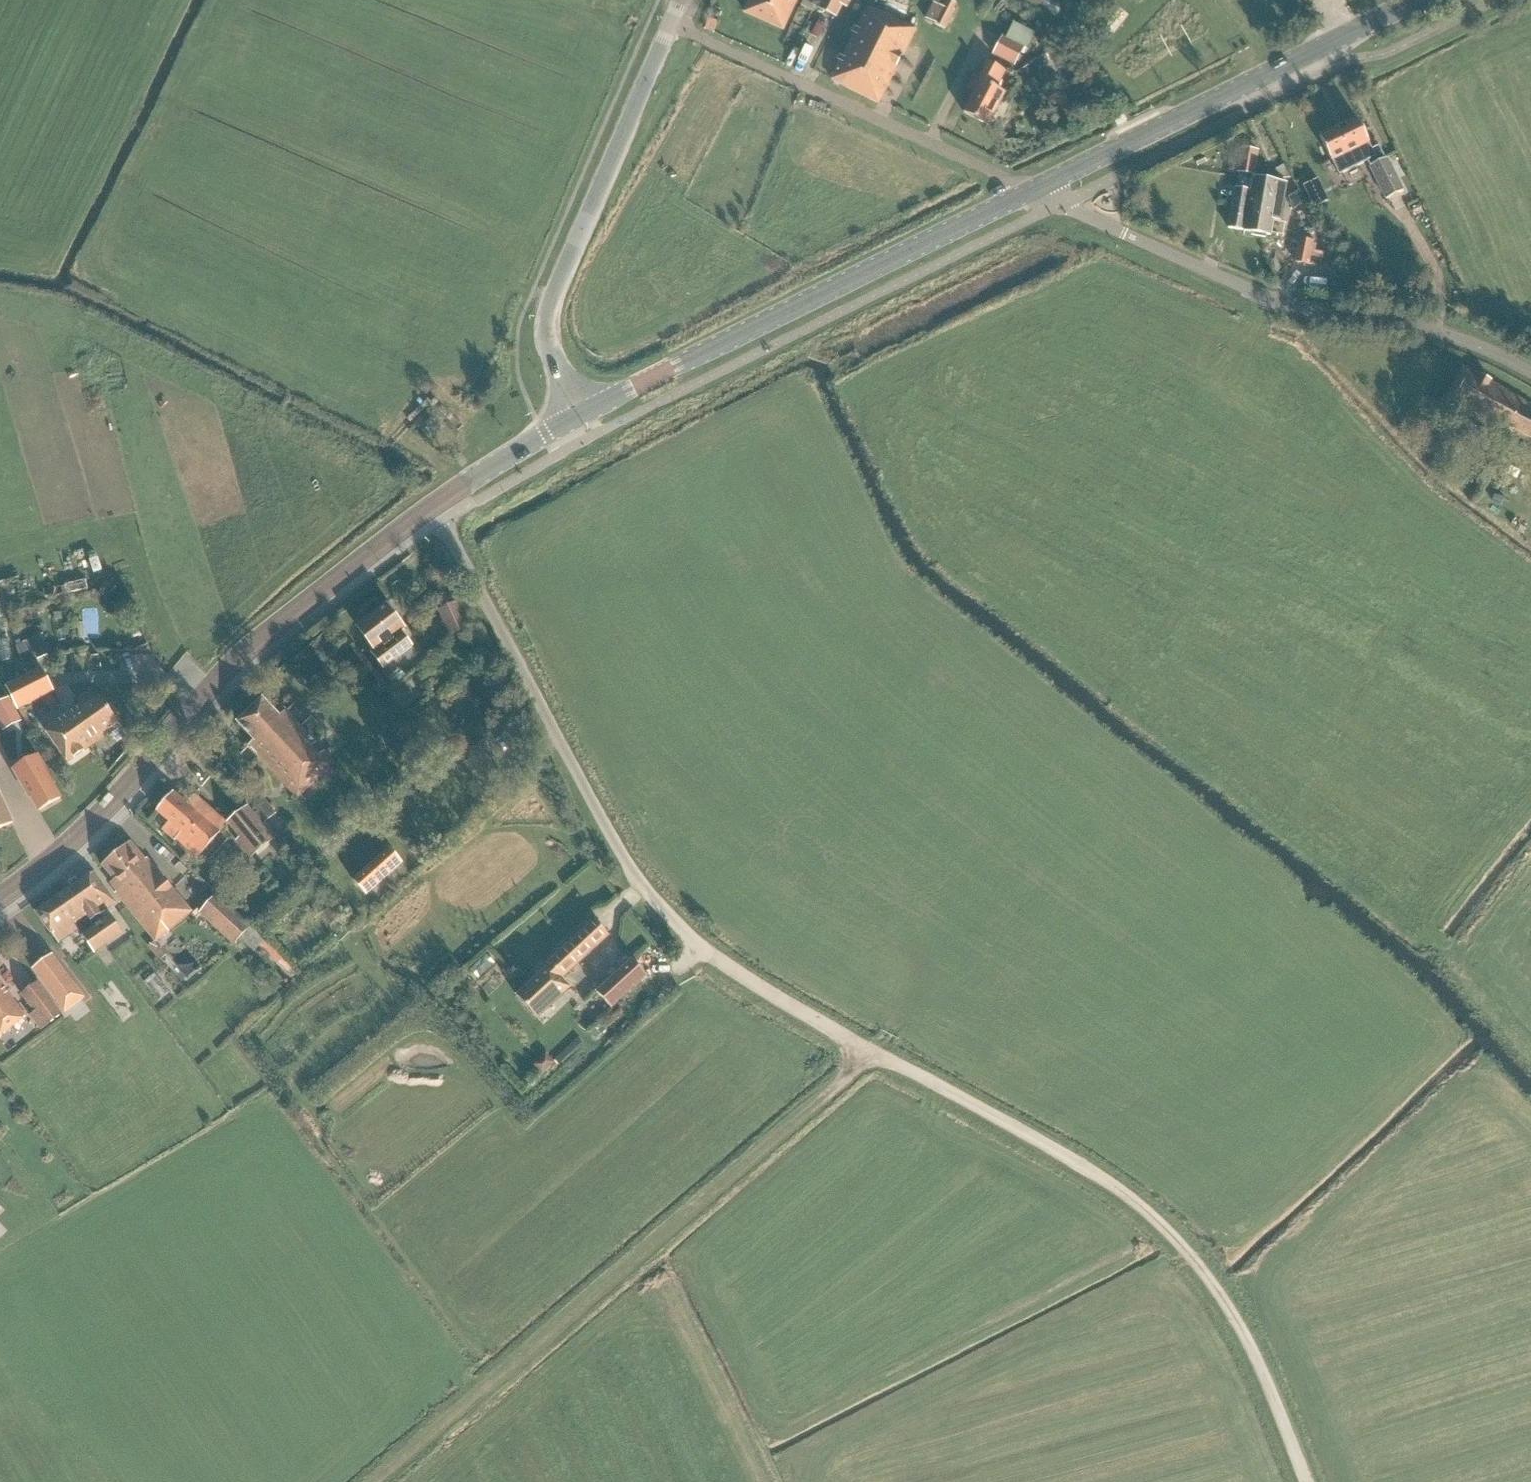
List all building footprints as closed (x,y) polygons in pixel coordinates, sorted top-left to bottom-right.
[(749,3),(744,13),(783,31),(797,0),(750,0),(749,3)] [(816,8),(836,18),(845,0),(820,0),(816,8)] [(945,30),(954,11),(944,6),(935,1),(925,20),(945,30)] [(842,61),(832,80),(878,104),(908,44),(916,30),(870,6),(859,28),(857,27),(854,32),(856,33),(844,57),(841,55),(839,60),(842,61)] [(1014,67),(1024,48),(1027,50),(1036,33),(1025,28),(1014,22),(1007,38),(1003,36),(1001,39),(993,56),(1014,67)] [(988,61),(978,79),(974,77),(968,88),(975,92),(964,113),(988,126),(1005,93),(996,89),(1005,71),(988,61)] [(1128,122),(1124,116),(1114,122),(1117,128),(1128,122)] [(1369,143),(1358,119),(1319,138),(1331,162),(1332,161),(1339,176),(1368,162),(1370,167),(1369,167),(1385,201),(1403,192),(1386,159),(1385,160),(1379,148),(1372,151),(1368,144),(1369,143)] [(1255,156),(1244,154),(1242,168),(1252,170),(1255,156)] [(1253,195),(1237,192),(1235,206),(1231,231),(1246,234),(1272,239),(1281,185),(1255,181),(1253,195)] [(1298,193),(1289,199),(1292,211),(1303,202),(1298,193)] [(1313,243),(1299,240),(1295,262),(1309,265),(1313,243)] [(1445,408),(1449,410),(1451,407),(1464,413),(1464,414),(1469,416),(1470,415),(1490,424),(1490,423),(1510,433),(1513,428),(1530,438),(1530,405),(1491,381),(1482,375),(1463,367),(1443,403),(1447,404),(1445,408)] [(1504,464),(1486,497),(1499,504),(1517,471),(1504,464)] [(457,603),(438,610),(449,636),(468,629),(457,603)] [(386,605),(357,627),(375,650),(371,653),(384,669),(413,647),(401,632),(405,629),(386,605)] [(50,655),(41,635),(15,648),(21,662),(31,658),(33,662),(50,655)] [(53,689),(42,668),(6,687),(18,708),(40,696),(49,709),(59,704),(49,691),(53,689)] [(81,705),(45,730),(68,763),(104,738),(102,734),(118,723),(100,697),(83,708),(81,705)] [(0,703),(0,719),(8,715),(14,725),(13,725),(14,726),(21,722),(9,698),(0,703)] [(280,717),(262,698),(237,722),(254,741),(248,747),(276,777),(297,799),(336,763),(325,751),(320,756),(311,746),(316,741),(287,711),(280,717)] [(53,782),(38,755),(14,769),(29,796),(30,795),(38,809),(60,798),(52,783),(53,782)] [(258,813),(255,816),(274,839),(278,835),(285,844),(295,836),(289,829),(292,826),(285,818),(282,820),(254,787),(244,796),(258,813)] [(173,792),(156,811),(170,823),(164,830),(198,859),(228,824),(195,795),(187,804),(173,792)] [(13,823),(0,795),(0,829),(13,823)] [(273,839),(248,808),(232,821),(244,836),(238,841),(251,857),(273,839)] [(130,842),(102,865),(115,881),(109,885),(116,893),(115,895),(156,945),(194,914),(147,858),(145,860),(130,842)] [(353,880),(366,895),(402,863),(389,848),(353,880)] [(94,872),(36,912),(51,934),(58,944),(78,930),(94,953),(122,934),(106,911),(116,904),(94,872)] [(250,925),(215,895),(199,913),(241,951),(251,940),(259,946),(266,937),(251,924),(250,925)] [(570,988),(562,979),(609,936),(595,920),(547,964),(549,966),(516,996),(537,1019),(570,988)] [(171,957),(189,984),(205,973),(188,946),(171,957)] [(60,957),(39,970),(68,1016),(88,1003),(60,957)] [(646,976),(632,960),(596,993),(611,1008),(646,976)] [(27,1017),(0,981),(0,1037),(27,1017)] [(62,1015),(38,983),(22,995),(35,1012),(30,1016),(41,1030),(62,1015)] [(596,1039),(601,1035),(597,1032),(595,1029),(590,1032),(596,1039)] [(544,1072),(551,1065),(551,1061),(547,1057),(543,1057),(536,1064),(536,1068),(540,1072),(544,1072)]
